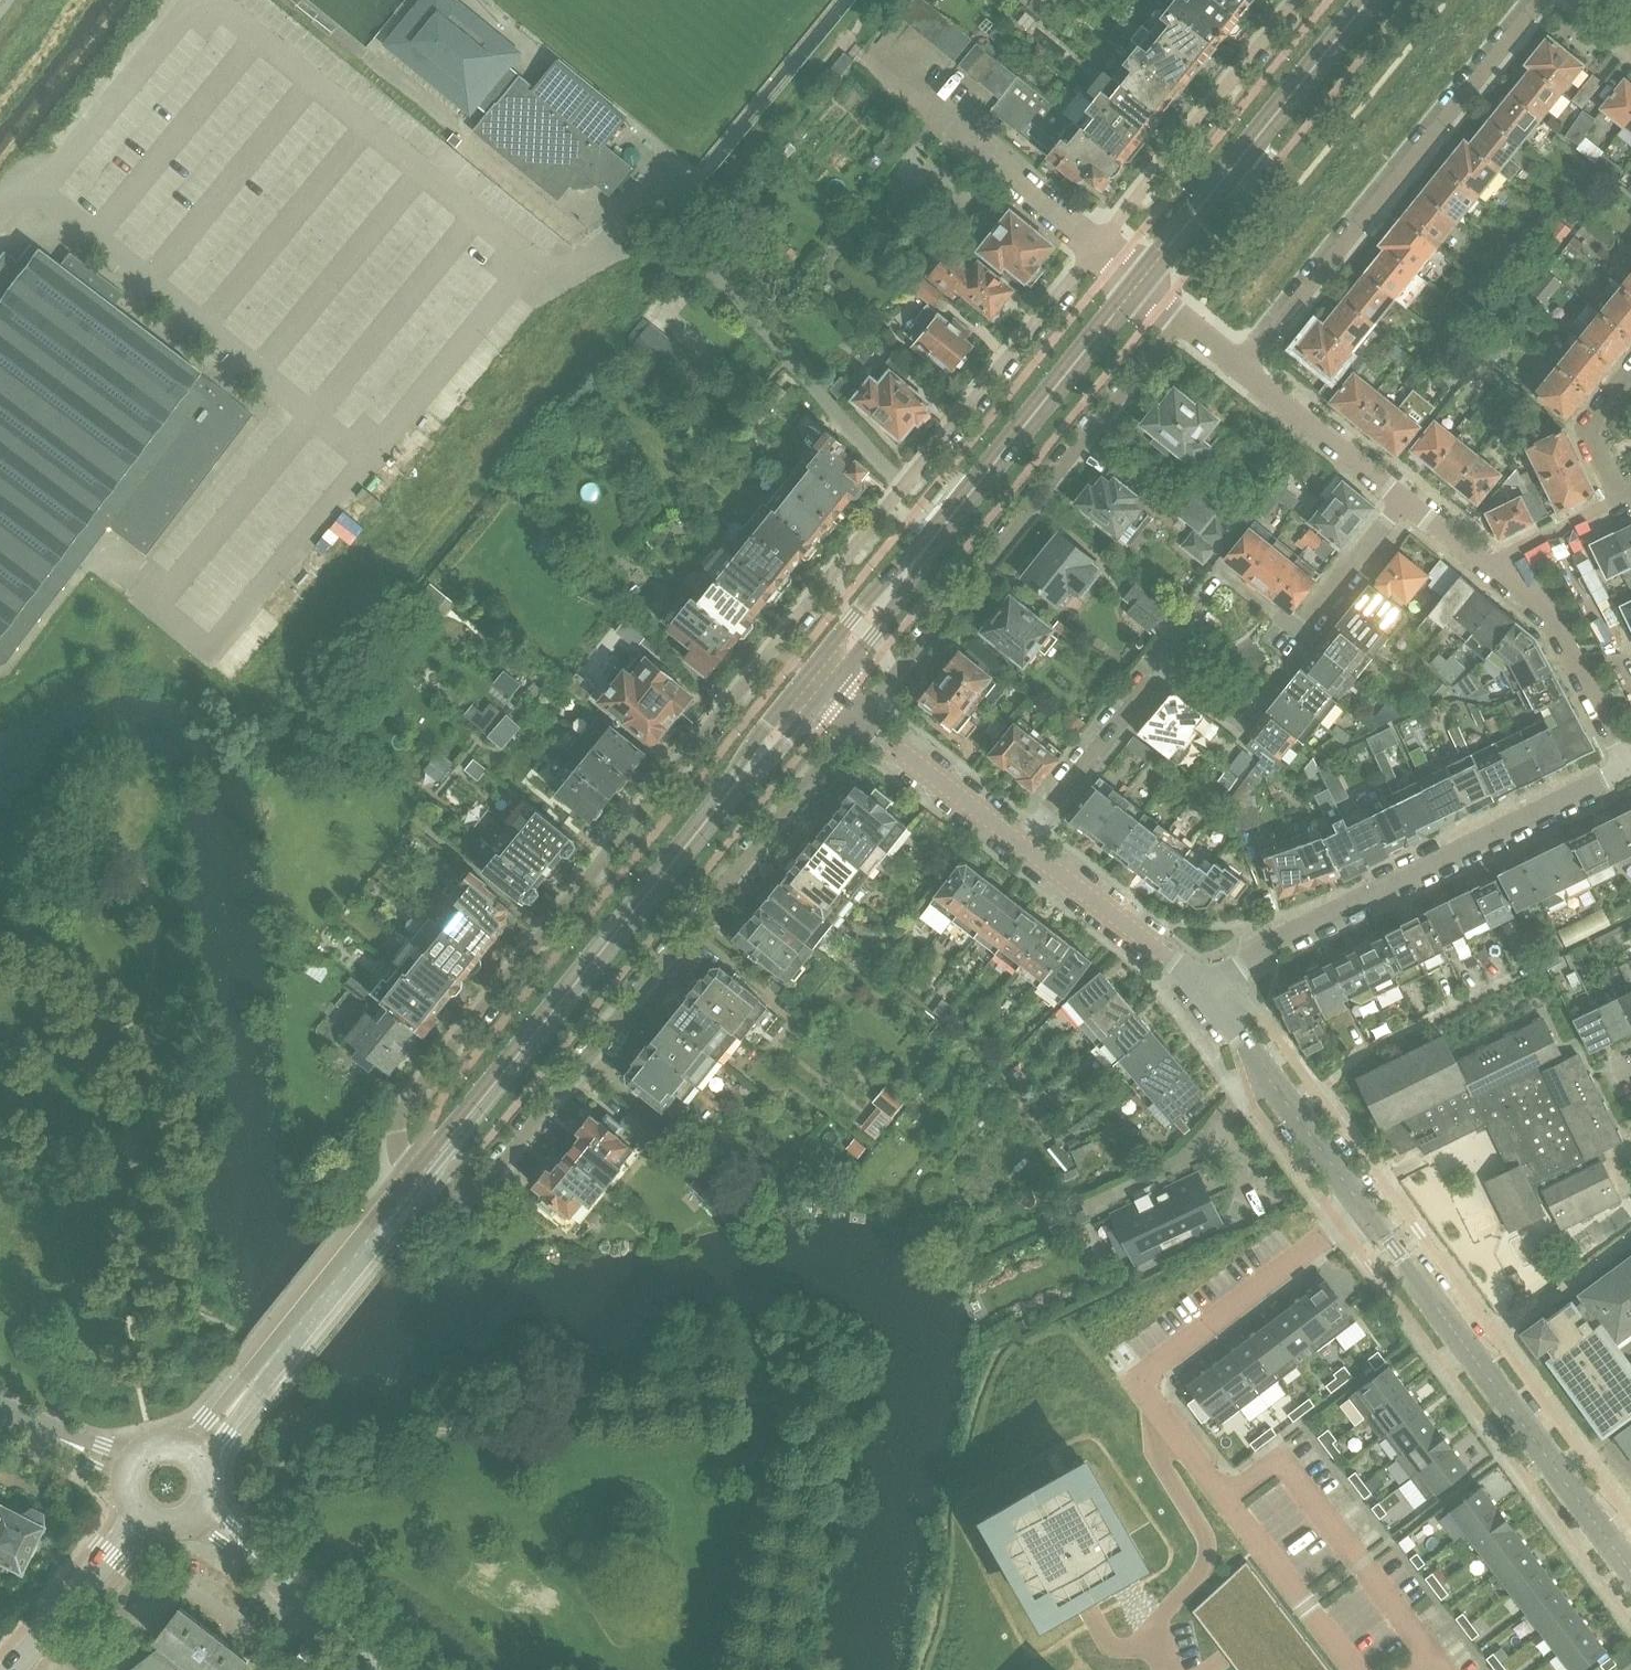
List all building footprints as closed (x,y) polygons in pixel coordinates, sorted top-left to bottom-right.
[(473,130),(559,200),(571,185),(574,188),(595,186),(596,184),(610,196),(633,167),(605,144),(622,123),(552,66),(536,86),(522,75),(510,64),(519,53),(455,0),(422,0),(386,44),(469,113),(476,104),(487,113),(473,130)] [(911,24),(929,2),(927,0),(912,0),(900,15),(911,24)] [(1044,0),(1032,0),(1027,6),(1044,19),(1053,7),(1044,0)] [(1170,7),(1217,45),(1239,18),(1217,0),(1176,0),(1170,7)] [(1239,18),(1253,0),(1217,0),(1239,18)] [(929,2),(911,24),(921,33),(940,11),(929,2)] [(1170,7),(1151,31),(1198,68),(1217,45),(1170,7)] [(940,11),(921,33),(932,41),(950,19),(940,11)] [(950,19),(932,41),(942,50),(961,28),(950,19)] [(1140,45),(1133,54),(1179,91),(1198,68),(1151,31),(1143,24),(1132,38),(1140,45)] [(961,28),(942,50),(955,60),(973,38),(961,28)] [(1528,64),(1533,68),(1563,92),(1584,66),(1550,38),(1528,64)] [(959,65),(970,73),(988,51),(978,42),(959,65)] [(988,51),(970,73),(980,81),(998,59),(988,51)] [(841,78),(855,60),(846,52),(831,70),(841,78)] [(1107,72),(1114,77),(1161,114),(1179,91),(1133,54),(1126,63),(1119,57),(1107,72)] [(998,59),(980,81),(990,89),(1008,67),(998,59)] [(1008,67),(990,89),(1001,98),(1019,76),(1016,74),(1022,67),(1013,60),(1008,67)] [(1533,68),(1512,94),(1541,118),(1563,92),(1533,68)] [(1579,106),(1600,79),(1593,73),(1572,100),(1579,106)] [(1019,76),(1001,98),(992,110),(1076,178),(1087,177),(1101,188),(1123,160),(1065,113),(1019,76)] [(1114,77),(1096,99),(1142,137),(1161,114),(1114,77)] [(1624,126),(1630,117),(1630,84),(1625,79),(1602,108),(1624,126)] [(956,103),(970,90),(962,82),(948,94),(956,103)] [(1084,89),(1065,113),(1123,160),(1142,137),(1096,99),(1089,107),(1087,105),(1094,97),(1084,89)] [(1512,94),(1491,121),(1520,145),(1541,118),(1512,94)] [(1565,135),(1580,145),(1597,118),(1583,109),(1565,135)] [(1551,115),(1546,122),(1558,132),(1559,130),(1563,125),(1551,115)] [(1491,121),(1470,146),(1500,170),(1499,170),(1510,179),(1521,165),(1510,157),(1520,145),(1491,121)] [(453,134),(452,136),(448,140),(452,143),(454,145),(459,139),(453,134)] [(1466,142),(1444,168),(1479,196),(1499,170),(1500,170),(1470,146),(1466,142)] [(1603,150),(1595,161),(1601,167),(1610,156),(1603,150)] [(1444,168),(1424,194),(1458,221),(1479,196),(1444,168)] [(1591,202),(1601,190),(1590,182),(1581,194),(1591,202)] [(1424,194),(1403,220),(1437,247),(1458,221),(1424,194)] [(1561,206),(1555,212),(1571,226),(1580,216),(1570,208),(1567,211),(1561,206)] [(1039,264),(1054,246),(1011,211),(979,250),(1002,269),(1005,265),(1031,286),(1045,269),(1039,264)] [(1550,254),(1571,227),(1560,218),(1539,245),(1550,254)] [(1382,245),(1387,249),(1416,273),(1418,271),(1437,247),(1403,220),(1382,245)] [(1584,245),(1574,237),(1569,242),(1579,250),(1584,245)] [(1575,255),(1579,250),(1569,242),(1566,246),(1565,247),(1575,255)] [(2,250),(0,253),(0,665),(7,662),(109,527),(145,555),(253,413),(198,372),(199,372),(113,307),(123,293),(69,252),(59,266),(30,244),(17,262),(2,250)] [(777,253),(787,262),(795,252),(784,244),(777,253)] [(992,315),(1013,289),(980,262),(975,268),(951,249),(930,275),(946,288),(955,295),(960,289),(992,315)] [(1387,249),(1366,275),(1395,299),(1407,308),(1429,280),(1418,271),(1416,273),(1387,249)] [(295,258),(300,275),(324,267),(319,250),(295,258)] [(1519,265),(1533,276),(1545,261),(1531,250),(1519,265)] [(1498,288),(1513,301),(1528,282),(1513,270),(1498,288)] [(932,305),(946,288),(930,275),(925,271),(912,289),(932,305)] [(1366,275),(1345,301),(1374,324),(1395,299),(1366,275)] [(1623,286),(1630,293),(1630,275),(1623,286)] [(1532,292),(1544,302),(1552,292),(1540,282),(1532,292)] [(1601,312),(1630,336),(1630,293),(1623,286),(1601,312)] [(1345,301),(1324,326),(1353,350),(1374,324),(1345,301)] [(1490,324),(1499,314),(1487,304),(1478,314),(1490,324)] [(955,369),(973,345),(966,339),(972,332),(955,319),(952,323),(928,305),(916,321),(921,325),(911,338),(916,342),(912,347),(925,356),(929,352),(947,366),(948,364),(955,369)] [(1579,339),(1611,364),(1630,339),(1630,336),(1601,312),(1579,339)] [(686,387),(705,365),(652,322),(633,344),(686,387)] [(1353,350),(1324,326),(1319,322),(1299,348),(1333,376),(1353,350)] [(1484,332),(1491,338),(1499,328),(1494,325),(1492,323),(1484,332)] [(1473,335),(1460,351),(1473,361),(1485,345),(1473,335)] [(1384,337),(1375,348),(1385,357),(1387,355),(1395,347),(1384,337)] [(1579,339),(1558,366),(1589,391),(1611,364),(1579,339)] [(1387,355),(1398,364),(1407,353),(1396,344),(1395,347),(1387,355)] [(1505,351),(1497,344),(1489,354),(1497,360),(1505,351)] [(1473,361),(1460,351),(1450,364),(1458,370),(1451,379),(1455,382),(1473,361)] [(883,365),(893,373),(903,382),(914,369),(893,352),(883,365)] [(1484,365),(1473,378),(1488,391),(1499,378),(1484,365)] [(1589,391),(1558,366),(1536,393),(1567,418),(1589,391)] [(1410,391),(1420,379),(1412,372),(1402,384),(1410,391)] [(920,423),(929,412),(923,408),(927,404),(917,393),(903,382),(893,373),(881,387),(873,380),(862,393),(857,388),(852,394),(902,435),(915,419),(920,423)] [(1332,401),(1354,419),(1377,391),(1355,373),(1332,401)] [(840,376),(830,387),(838,397),(849,384),(840,376)] [(1399,409),(1376,437),(1398,454),(1420,426),(1408,416),(1424,396),(1422,394),(1428,386),(1420,379),(1410,391),(1397,407),(1399,409)] [(1146,422),(1144,424),(1194,464),(1209,446),(1210,447),(1225,429),(1217,422),(1219,420),(1199,404),(1197,407),(1176,390),(1161,408),(1159,406),(1158,407),(1153,409),(1147,416),(1146,422)] [(1377,391),(1354,419),(1376,437),(1399,409),(1397,407),(1377,391)] [(1513,400),(1520,405),(1527,396),(1520,391),(1513,400)] [(804,454),(805,459),(851,495),(871,471),(844,450),(847,445),(828,430),(807,413),(797,424),(819,441),(818,442),(813,443),(804,454)] [(1412,450),(1434,468),(1458,439),(1436,421),(1412,450)] [(1528,447),(1544,479),(1580,461),(1565,429),(1528,447)] [(1458,439),(1434,468),(1456,486),(1479,456),(1458,439)] [(1479,456),(1456,486),(1478,503),(1501,474),(1479,456)] [(805,459),(786,481),(832,519),(851,495),(805,459)] [(1580,461),(1544,479),(1559,510),(1595,492),(1580,461)] [(1301,464),(1293,474),(1299,480),(1308,469),(1301,464)] [(1521,474),(1527,487),(1534,483),(1528,470),(1521,474)] [(1336,474),(1318,495),(1358,527),(1376,506),(1336,474)] [(1279,499),(1293,510),(1300,501),(1286,490),(1291,484),(1283,478),(1272,493),(1279,499)] [(1090,488),(1078,503),(1101,522),(1099,526),(1110,535),(1113,532),(1118,536),(1130,546),(1153,518),(1149,515),(1133,502),(1134,501),(1137,497),(1116,480),(1113,484),(1111,486),(1104,479),(1094,492),(1090,488)] [(786,481),(768,504),(814,542),(832,519),(786,481)] [(1527,487),(1529,490),(1536,504),(1543,501),(1534,483),(1527,487)] [(1221,507),(1195,486),(1175,512),(1195,528),(1218,547),(1223,551),(1248,520),(1246,519),(1254,509),(1242,499),(1227,516),(1222,511),(1221,507)] [(1520,495),(1520,497),(1487,513),(1500,538),(1549,514),(1543,501),(1536,504),(1529,490),(1520,495)] [(1272,493),(1257,511),(1265,517),(1279,499),(1272,493)] [(1358,527),(1318,495),(1303,515),(1342,547),(1358,527)] [(765,502),(746,525),(795,564),(800,557),(805,560),(809,558),(817,548),(817,544),(814,542),(768,504),(765,502)] [(1225,559),(1248,577),(1279,540),(1255,521),(1225,559)] [(746,525),(728,548),(776,587),(795,564),(746,525)] [(1616,533),(1630,563),(1630,526),(1616,533)] [(1311,527),(1301,540),(1308,546),(1318,533),(1311,527)] [(1218,547),(1195,528),(1181,546),(1205,565),(1218,547)] [(1033,557),(1020,573),(1026,577),(1058,603),(1070,588),(1071,587),(1077,592),(1081,596),(1082,595),(1105,566),(1062,532),(1041,559),(1039,562),(1033,557)] [(1325,539),(1318,533),(1308,546),(1315,552),(1325,539)] [(1609,575),(1622,569),(1630,590),(1630,563),(1616,533),(1594,544),(1609,575)] [(1279,540),(1248,577),(1270,595),(1300,557),(1279,540)] [(728,548),(709,571),(709,572),(759,612),(757,610),(776,587),(728,548)] [(1401,554),(1376,585),(1391,597),(1395,592),(1408,602),(1429,576),(1428,575),(1401,554)] [(1300,557),(1270,595),(1291,612),(1321,575),(1300,557)] [(1441,559),(1428,575),(1429,576),(1433,579),(1429,584),(1445,597),(1462,575),(1441,559)] [(684,592),(689,596),(693,598),(739,636),(759,612),(709,572),(709,571),(704,567),(684,592)] [(1445,597),(1419,629),(1426,635),(1431,628),(1432,628),(1432,624),(1435,620),(1445,628),(1448,623),(1477,588),(1462,575),(1445,597)] [(1123,598),(1133,605),(1126,613),(1151,632),(1170,609),(1136,582),(1123,598)] [(455,602),(430,583),(410,608),(435,627),(455,602)] [(1361,599),(1354,608),(1390,637),(1399,627),(1407,617),(1370,587),(1368,589),(1365,591),(1362,595),(1362,597),(1361,599)] [(1477,588),(1448,623),(1456,629),(1469,640),(1498,604),(1477,588)] [(985,631),(1027,664),(1040,648),(1047,654),(1061,636),(1012,597),(997,616),(988,614),(982,622),(986,629),(985,631)] [(739,636),(693,598),(669,627),(693,647),(685,657),(708,675),(739,636)] [(1498,604),(1469,640),(1481,650),(1489,657),(1518,621),(1498,604)] [(1354,608),(1337,628),(1374,657),(1390,637),(1354,608)] [(637,648),(641,642),(646,636),(625,619),(615,631),(637,648)] [(1518,621),(1489,657),(1494,661),(1505,670),(1513,664),(1530,655),(1528,652),(1537,647),(1536,645),(1541,641),(1539,638),(1518,621)] [(1337,628),(1321,649),(1357,678),(1374,657),(1337,628)] [(647,635),(646,636),(641,642),(658,656),(661,651),(647,635)] [(1513,664),(1505,670),(1511,683),(1513,682),(1517,691),(1556,671),(1541,641),(1536,645),(1537,647),(1528,652),(1530,655),(1513,664)] [(1305,667),(1305,669),(1341,698),(1346,692),(1357,678),(1321,649),(1317,654),(1315,654),(1314,655),(1313,655),(1312,656),(1311,657),(1310,658),(1309,659),(1308,660),(1307,661),(1307,662),(1306,663),(1305,664),(1305,666),(1305,667)] [(950,666),(942,676),(978,705),(985,696),(987,697),(999,682),(961,652),(960,653),(955,654),(950,660),(950,666)] [(1440,652),(1430,663),(1439,672),(1449,661),(1448,660),(1440,652)] [(654,743),(692,696),(669,677),(672,674),(657,662),(654,664),(640,653),(638,656),(635,654),(626,666),(627,669),(597,705),(612,718),(617,712),(654,743)] [(1449,661),(1439,672),(1452,684),(1467,667),(1454,655),(1453,654),(1448,660),(1449,661)] [(504,670),(494,683),(511,697),(522,684),(504,670)] [(1556,671),(1517,691),(1527,710),(1535,706),(1537,711),(1540,709),(1568,694),(1556,671)] [(586,702),(598,688),(578,672),(567,686),(586,702)] [(1289,687),(1285,693),(1321,723),(1338,702),(1301,673),(1300,673),(1298,674),(1297,675),(1296,676),(1294,677),(1293,678),(1292,680),(1292,681),(1291,682),(1290,684),(1290,685),(1289,687)] [(924,700),(921,704),(935,715),(938,711),(939,712),(938,714),(939,715),(940,718),(945,723),(948,722),(960,732),(974,714),(972,713),(978,705),(942,676),(935,685),(929,686),(924,693),(924,698),(923,699),(924,700)] [(1448,686),(1437,677),(1428,689),(1438,698),(1448,686)] [(1471,684),(1468,683),(1460,688),(1464,694),(1466,693),(1468,697),(1476,691),(1471,684)] [(1485,686),(1475,693),(1480,701),(1490,694),(1485,686)] [(1170,694),(1157,711),(1193,739),(1199,732),(1203,735),(1214,721),(1179,693),(1170,694)] [(1285,693),(1268,714),(1304,743),(1321,723),(1285,693)] [(1540,709),(1537,711),(1542,719),(1544,718),(1558,746),(1567,763),(1597,748),(1568,694),(1540,709)] [(1398,696),(1391,705),(1401,713),(1408,704),(1398,696)] [(1372,722),(1379,727),(1403,715),(1401,713),(1391,705),(1388,702),(1372,722)] [(473,704),(464,715),(473,723),(482,711),(473,704)] [(1485,719),(1480,709),(1472,713),(1477,723),(1485,719)] [(1193,739),(1157,711),(1140,733),(1180,764),(1191,750),(1188,747),(1193,739)] [(581,736),(587,741),(588,740),(629,773),(635,766),(641,765),(648,756),(647,751),(600,712),(581,736)] [(1077,733),(1086,722),(1072,712),(1064,722),(1077,733)] [(520,725),(506,714),(498,724),(508,732),(511,729),(514,732),(520,725)] [(1254,736),(1246,745),(1263,758),(1279,771),(1281,772),(1288,764),(1304,743),(1268,714),(1263,720),(1262,721),(1260,721),(1259,722),(1258,722),(1257,723),(1256,724),(1255,725),(1254,726),(1254,727),(1253,728),(1253,729),(1252,730),(1252,732),(1252,733),(1252,734),(1254,736)] [(1058,737),(1062,733),(1067,726),(1056,717),(1048,728),(1058,737)] [(1016,724),(992,754),(994,756),(995,760),(998,763),(1003,763),(1013,772),(1043,735),(1039,732),(1021,718),(1016,724)] [(1537,722),(1520,730),(1543,775),(1567,763),(1558,746),(1544,718),(1542,719),(1537,722)] [(1337,734),(1335,735),(1345,743),(1347,743),(1346,741),(1351,735),(1338,725),(1333,731),(1337,734)] [(1367,737),(1375,754),(1395,798),(1396,797),(1417,839),(1428,834),(1426,832),(1441,824),(1419,780),(1402,789),(1385,749),(1399,742),(1392,726),(1367,737)] [(1458,726),(1448,730),(1458,750),(1468,745),(1458,726)] [(1505,737),(1496,742),(1519,787),(1543,775),(1520,730),(1505,737)] [(1043,735),(1013,772),(1024,780),(1025,784),(1029,787),(1033,787),(1035,789),(1059,759),(1057,758),(1063,751),(1043,735)] [(1317,748),(1313,750),(1319,755),(1345,743),(1335,735),(1317,748)] [(1155,752),(1136,737),(1129,745),(1148,759),(1155,752)] [(587,741),(569,763),(610,796),(617,788),(620,791),(632,776),(629,773),(588,740),(587,741)] [(1488,746),(1473,754),(1495,798),(1519,787),(1496,742),(1488,746)] [(1422,745),(1409,751),(1417,767),(1430,761),(1422,745)] [(439,782),(454,763),(439,751),(424,770),(439,782)] [(1473,754),(1447,766),(1469,811),(1495,798),(1473,754)] [(465,769),(479,779),(487,768),(474,758),(465,769)] [(1230,801),(1230,808),(1242,827),(1261,823),(1257,797),(1251,793),(1265,775),(1271,780),(1279,771),(1261,758),(1254,767),(1240,786),(1231,797),(1230,801)] [(1247,765),(1237,758),(1230,767),(1239,775),(1247,765)] [(610,796),(569,763),(552,784),(593,818),(599,817),(607,808),(605,802),(610,796)] [(1447,766),(1422,779),(1425,783),(1445,823),(1469,811),(1447,766)] [(1238,777),(1228,769),(1219,780),(1229,788),(1238,777)] [(1096,784),(1070,817),(1093,835),(1119,802),(1124,795),(1101,777),(1096,784)] [(1342,782),(1329,787),(1338,804),(1350,799),(1342,782)] [(858,787),(839,811),(889,851),(908,827),(886,809),(893,801),(877,788),(870,796),(858,787)] [(1319,792),(1315,794),(1325,815),(1315,820),(1316,823),(1318,827),(1342,873),(1343,875),(1361,866),(1368,863),(1347,822),(1345,817),(1339,806),(1338,804),(1329,787),(1319,792)] [(1207,794),(1198,806),(1207,812),(1216,800),(1207,794)] [(1119,802),(1093,835),(1116,853),(1142,819),(1147,813),(1124,795),(1119,802)] [(1384,797),(1369,805),(1392,851),(1417,839),(1396,797),(1395,798),(1387,802),(1384,797)] [(530,802),(513,825),(558,861),(564,853),(572,853),(579,844),(575,838),(530,802)] [(1369,805),(1345,817),(1347,822),(1368,863),(1392,851),(1369,805)] [(1617,815),(1630,842),(1630,808),(1617,815)] [(839,811),(820,835),(870,875),(889,851),(839,811)] [(1142,819),(1116,853),(1139,870),(1164,837),(1169,830),(1147,813),(1142,819)] [(1594,827),(1612,862),(1619,858),(1623,865),(1630,861),(1630,842),(1617,815),(1594,827)] [(1310,833),(1295,837),(1312,883),(1342,873),(1318,827),(1316,823),(1307,826),(1310,833)] [(513,825),(495,847),(540,883),(558,861),(513,825)] [(1594,827),(1571,838),(1589,873),(1612,862),(1594,827)] [(1164,837),(1139,870),(1162,888),(1187,855),(1192,848),(1169,830),(1164,837)] [(820,835),(801,858),(851,898),(870,875),(820,835)] [(1265,848),(1268,856),(1281,894),(1312,883),(1295,837),(1265,848)] [(1571,838),(1547,850),(1571,896),(1578,893),(1593,885),(1587,874),(1589,873),(1571,838)] [(540,883),(495,847),(491,844),(478,862),(525,899),(534,899),(542,890),(540,883)] [(1187,855),(1162,888),(1185,906),(1189,900),(1187,899),(1209,872),(1199,863),(1204,857),(1192,848),(1187,855)] [(1546,907),(1571,896),(1547,850),(1523,862),(1541,897),(1546,907)] [(801,858),(782,882),(834,923),(842,915),(839,913),(851,898),(801,858)] [(1187,899),(1189,900),(1198,907),(1208,906),(1215,898),(1222,904),(1231,892),(1239,898),(1250,884),(1227,866),(1225,868),(1217,862),(1209,872),(1187,899)] [(1541,897),(1523,862),(1500,873),(1517,909),(1541,897)] [(959,866),(937,896),(932,902),(955,920),(986,878),(968,864),(959,866)] [(453,896),(458,900),(498,933),(508,922),(507,915),(505,913),(509,908),(497,898),(501,893),(473,871),(453,896)] [(1496,877),(1474,889),(1493,927),(1514,916),(1510,907),(1511,906),(1496,877)] [(986,878),(955,920),(976,936),(1007,894),(986,878)] [(782,882),(763,906),(815,948),(834,923),(782,882)] [(1474,889),(1451,900),(1471,941),(1470,938),(1493,927),(1474,889)] [(1007,894),(976,936),(997,952),(1029,911),(1007,894)] [(458,900),(440,923),(480,956),(498,933),(458,900)] [(1451,900),(1428,912),(1448,952),(1471,941),(1451,900)] [(1630,914),(1630,904),(1620,909),(1625,917),(1630,914)] [(815,948),(763,906),(749,923),(747,923),(746,922),(743,922),(740,924),(738,925),(737,927),(735,928),(734,931),(735,935),(735,937),(736,938),(735,939),(788,981),(815,948)] [(1029,911),(997,952),(1018,969),(1050,928),(1029,911)] [(1428,912),(1403,924),(1427,972),(1451,960),(1448,952),(1428,912)] [(1594,921),(1585,925),(1590,934),(1599,930),(1594,921)] [(440,923),(422,945),(462,978),(480,956),(440,923)] [(1378,936),(1379,938),(1402,983),(1427,972),(1403,924),(1378,936)] [(1590,934),(1585,925),(1562,937),(1566,946),(1590,934)] [(1630,934),(1630,925),(1620,930),(1623,938),(1630,934)] [(1050,928),(1018,969),(1040,986),(1071,943),(1050,928)] [(1522,928),(1511,934),(1517,948),(1529,942),(1522,928)] [(1603,950),(1618,943),(1613,931),(1597,938),(1603,950)] [(403,961),(399,966),(443,1002),(462,978),(422,945),(411,937),(396,955),(403,961)] [(1377,942),(1356,952),(1376,994),(1393,985),(1399,982),(1401,984),(1402,983),(1379,938),(1376,940),(1377,942)] [(1540,947),(1544,955),(1561,947),(1557,938),(1540,947)] [(1071,943),(1040,986),(1059,1001),(1064,995),(1065,996),(1093,961),(1071,943)] [(1573,961),(1590,953),(1586,943),(1569,952),(1573,961)] [(1486,947),(1476,953),(1481,961),(1490,955),(1486,947)] [(1356,952),(1332,964),(1347,995),(1350,994),(1352,998),(1362,1001),(1376,994),(1356,952)] [(1560,962),(1556,953),(1545,959),(1549,967),(1560,962)] [(1463,960),(1464,962),(1467,968),(1478,962),(1474,954),(1463,960)] [(1628,961),(1619,965),(1630,989),(1630,966),(1628,961)] [(1307,976),(1323,1007),(1327,1016),(1348,1006),(1343,997),(1347,995),(1332,964),(1307,976)] [(373,991),(380,997),(420,1030),(443,1002),(399,966),(390,978),(386,975),(373,991)] [(690,996),(739,1035),(742,1038),(769,1005),(720,966),(712,969),(704,979),(695,980),(688,988),(690,996)] [(1432,973),(1436,985),(1453,980),(1448,967),(1432,973)] [(1062,1004),(1080,1024),(1118,991),(1101,971),(1062,1004)] [(1274,1006),(1284,1012),(1301,1004),(1305,1013),(1314,1009),(1315,1011),(1323,1007),(1307,976),(1291,984),(1292,986),(1274,995),(1274,1006)] [(362,986),(351,977),(345,984),(357,993),(362,986)] [(1619,996),(1630,1020),(1630,990),(1619,996)] [(1118,991),(1080,1025),(1097,1044),(1135,1011),(1118,991)] [(690,996),(670,1020),(720,1060),(739,1035),(690,996)] [(1597,1007),(1613,1038),(1630,1029),(1630,1020),(1619,996),(1597,1007)] [(420,1030),(380,997),(363,1023),(354,1015),(344,1028),(351,1035),(349,1037),(359,1045),(354,1053),(371,1068),(378,1061),(388,1069),(420,1030)] [(1301,1004),(1284,1012),(1292,1029),(1295,1027),(1305,1047),(1303,1048),(1307,1052),(1325,1044),(1322,1039),(1321,1037),(1330,1033),(1322,1016),(1318,1017),(1315,1011),(1314,1009),(1305,1013),(1301,1004)] [(1597,1007),(1575,1017),(1591,1049),(1613,1038),(1597,1007)] [(1135,1011),(1097,1044),(1114,1064),(1152,1030),(1135,1011)] [(1479,1048),(1458,1058),(1470,1082),(1480,1112),(1468,1117),(1474,1128),(1480,1125),(1485,1122),(1508,1168),(1485,1179),(1509,1228),(1544,1211),(1539,1199),(1543,1197),(1547,1195),(1562,1226),(1582,1216),(1583,1218),(1593,1213),(1592,1211),(1611,1202),(1612,1204),(1620,1199),(1620,1197),(1622,1196),(1603,1158),(1609,1155),(1607,1151),(1605,1147),(1622,1138),(1622,1137),(1624,1136),(1619,1127),(1617,1128),(1608,1109),(1610,1108),(1605,1098),(1603,1100),(1594,1081),(1596,1080),(1592,1071),(1589,1072),(1580,1052),(1567,1058),(1564,1053),(1546,1015),(1544,1016),(1542,1012),(1534,1017),(1535,1020),(1517,1029),(1516,1026),(1506,1031),(1508,1034),(1488,1044),(1486,1040),(1477,1045),(1479,1048)] [(670,1020),(650,1045),(699,1085),(720,1060),(670,1020)] [(928,1036),(942,1046),(948,1037),(952,1032),(938,1022),(934,1028),(928,1036)] [(1152,1030),(1114,1064),(1132,1084),(1170,1051),(1152,1030)] [(1445,1033),(1357,1076),(1380,1122),(1378,1122),(1398,1152),(1418,1142),(1423,1153),(1474,1128),(1468,1117),(1480,1112),(1470,1082),(1458,1058),(1453,1049),(1445,1033)] [(650,1045),(641,1046),(634,1054),(635,1063),(626,1074),(628,1081),(678,1121),(692,1104),(690,1097),(699,1085),(650,1045)] [(1170,1051),(1132,1084),(1149,1104),(1187,1071),(1170,1051)] [(1028,1075),(1018,1065),(1009,1073),(1019,1083),(1028,1075)] [(1187,1071),(1149,1104),(1167,1125),(1174,1118),(1175,1119),(1202,1096),(1202,1087),(1187,1071)] [(849,1107),(840,1117),(873,1145),(881,1134),(894,1116),(894,1117),(913,1093),(891,1079),(873,1101),(872,1101),(864,1113),(852,1102),(849,1106),(849,1107)] [(913,1124),(927,1107),(915,1098),(902,1115),(913,1124)] [(607,1113),(601,1122),(593,1116),(582,1117),(577,1124),(578,1133),(581,1135),(567,1153),(607,1185),(635,1149),(618,1135),(624,1127),(607,1113)] [(663,1132),(643,1116),(633,1129),(653,1145),(663,1132)] [(858,1156),(866,1146),(856,1137),(847,1148),(858,1156)] [(1080,1168),(1101,1158),(1093,1141),(1071,1150),(1080,1168)] [(1049,1148),(1067,1170),(1076,1163),(1058,1142),(1049,1148)] [(544,1192),(537,1201),(533,1205),(566,1232),(576,1219),(578,1220),(607,1185),(567,1153),(553,1171),(550,1169),(540,1171),(535,1178),(536,1186),(544,1192)] [(704,1167),(690,1185),(730,1221),(748,1201),(704,1167)] [(1136,1262),(1222,1220),(1199,1172),(1113,1214),(1136,1262)] [(1091,1219),(1079,1195),(1044,1211),(1057,1236),(1091,1219)] [(951,1200),(950,1216),(963,1216),(964,1201),(951,1200)] [(1630,1331),(1630,1256),(1546,1317),(1544,1314),(1524,1328),(1538,1349),(1542,1346),(1603,1432),(1630,1411),(1630,1370),(1613,1345),(1630,1331)] [(1516,1290),(1526,1285),(1518,1270),(1508,1275),(1516,1290)] [(1305,1295),(1336,1335),(1356,1320),(1349,1312),(1325,1280),(1305,1295)] [(1336,1335),(1305,1295),(1287,1309),(1311,1341),(1317,1350),(1336,1335)] [(1268,1324),(1292,1356),(1311,1341),(1287,1309),(1268,1324)] [(1249,1338),(1279,1379),(1299,1364),(1292,1356),(1268,1324),(1249,1338)] [(1261,1393),(1279,1379),(1249,1338),(1230,1353),(1261,1393)] [(1367,1358),(1375,1369),(1386,1361),(1377,1350),(1367,1358)] [(1230,1353),(1211,1367),(1242,1408),(1261,1393),(1230,1353)] [(1334,1372),(1337,1375),(1342,1382),(1353,1374),(1345,1364),(1334,1372)] [(1364,1417),(1405,1386),(1390,1366),(1357,1391),(1349,1397),(1364,1417)] [(1242,1408),(1211,1367),(1189,1384),(1198,1396),(1211,1413),(1213,1416),(1220,1424),(1242,1408)] [(1342,1382),(1337,1375),(1326,1383),(1332,1391),(1342,1382)] [(1420,1406),(1405,1386),(1364,1417),(1380,1437),(1384,1434),(1420,1406)] [(1187,1404),(1201,1421),(1211,1413),(1198,1396),(1187,1404)] [(1299,1404),(1304,1411),(1315,1403),(1309,1396),(1299,1404)] [(1300,1415),(1304,1411),(1299,1404),(1288,1412),(1294,1420),(1300,1415)] [(1399,1454),(1403,1451),(1435,1426),(1420,1406),(1384,1434),(1399,1454)] [(1272,1425),(1261,1433),(1267,1440),(1277,1432),(1272,1425)] [(1617,1435),(1630,1455),(1630,1425),(1617,1435)] [(1435,1426),(1403,1451),(1418,1470),(1451,1446),(1435,1426)] [(1318,1435),(1326,1446),(1334,1440),(1337,1438),(1329,1427),(1318,1435)] [(1267,1440),(1261,1433),(1250,1441),(1256,1448),(1267,1440)] [(1334,1440),(1326,1446),(1334,1456),(1342,1451),(1334,1440)] [(1451,1446),(1418,1470),(1410,1477),(1427,1499),(1435,1492),(1467,1468),(1451,1446)] [(990,1520),(1045,1615),(1072,1599),(1116,1574),(1134,1564),(1140,1561),(1085,1465),(990,1520)] [(1349,1476),(1357,1486),(1364,1480),(1356,1470),(1349,1476)] [(1364,1480),(1357,1486),(1365,1497),(1372,1491),(1364,1480)] [(1450,1512),(1465,1532),(1497,1507),(1482,1487),(1450,1512)] [(1372,1506),(1380,1517),(1387,1511),(1379,1500),(1372,1506)] [(42,1525),(41,1511),(31,1507),(20,1513),(0,1504),(0,1561),(20,1570),(42,1525)] [(1480,1552),(1513,1527),(1497,1507),(1465,1532),(1480,1552)] [(1528,1547),(1513,1527),(1480,1552),(1495,1572),(1528,1547)] [(1495,1572),(1511,1592),(1543,1567),(1528,1547),(1495,1572)] [(1419,1567),(1426,1562),(1418,1551),(1411,1557),(1419,1567)] [(1249,1559),(1211,1592),(1193,1608),(1222,1647),(1234,1662),(1240,1669),(1333,1669),(1249,1559)] [(1543,1567),(1511,1592),(1526,1612),(1558,1587),(1543,1567)] [(1434,1587),(1441,1581),(1433,1571),(1426,1577),(1434,1587)] [(1449,1592),(1441,1581),(1434,1587),(1442,1598),(1449,1592)] [(1558,1587),(1526,1612),(1541,1632),(1574,1607),(1558,1587)] [(164,1643),(199,1669),(241,1669),(249,1659),(182,1607),(158,1638),(164,1643)] [(1574,1607),(1541,1632),(1557,1652),(1589,1627),(1574,1607)] [(1464,1611),(1456,1617),(1464,1627),(1472,1621),(1464,1611)] [(1472,1621),(1464,1627),(1470,1635),(1472,1638),(1480,1632),(1472,1621)] [(1557,1652),(1571,1669),(1578,1669),(1606,1649),(1589,1627),(1557,1652)] [(164,1643),(130,1669),(199,1669),(164,1643)] [(1487,1657),(1495,1667),(1502,1661),(1494,1651),(1487,1657)] [(1609,1657),(1600,1663),(1605,1669),(1606,1669),(1616,1663),(1610,1655),(1609,1657)] [(1495,1667),(1497,1669),(1509,1669),(1502,1661),(1495,1667)]
